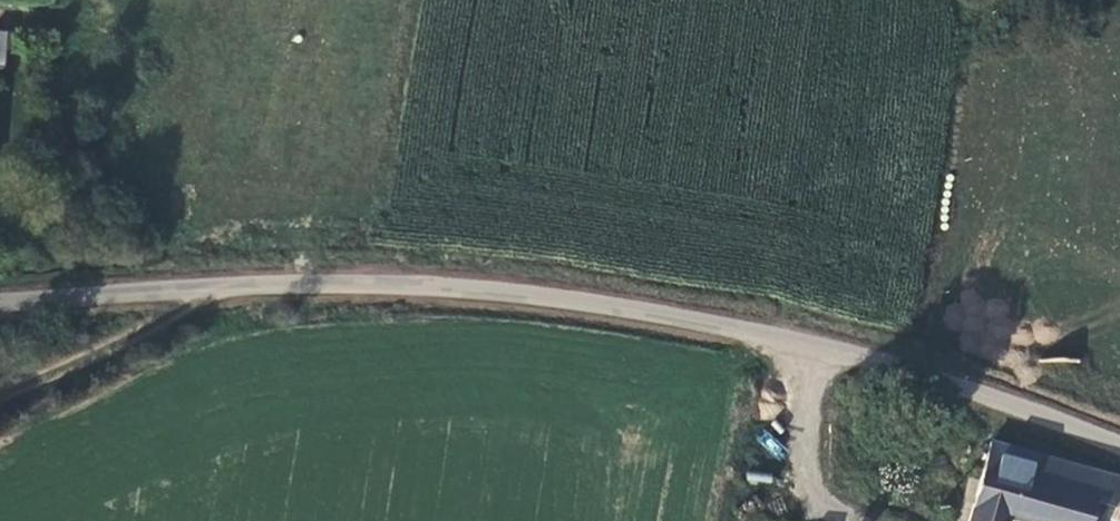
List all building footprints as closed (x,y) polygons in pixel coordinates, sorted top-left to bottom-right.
[(993,419),(981,455),(986,456),(1011,463),(1018,439),(1022,428),(993,419)] [(1118,473),(1018,439),(1011,463),(986,456),(975,491),(1062,520),(1100,520),(1107,502),(1118,473)] [(1118,473),(1107,502),(1119,507),(1119,474),(1118,473)]
